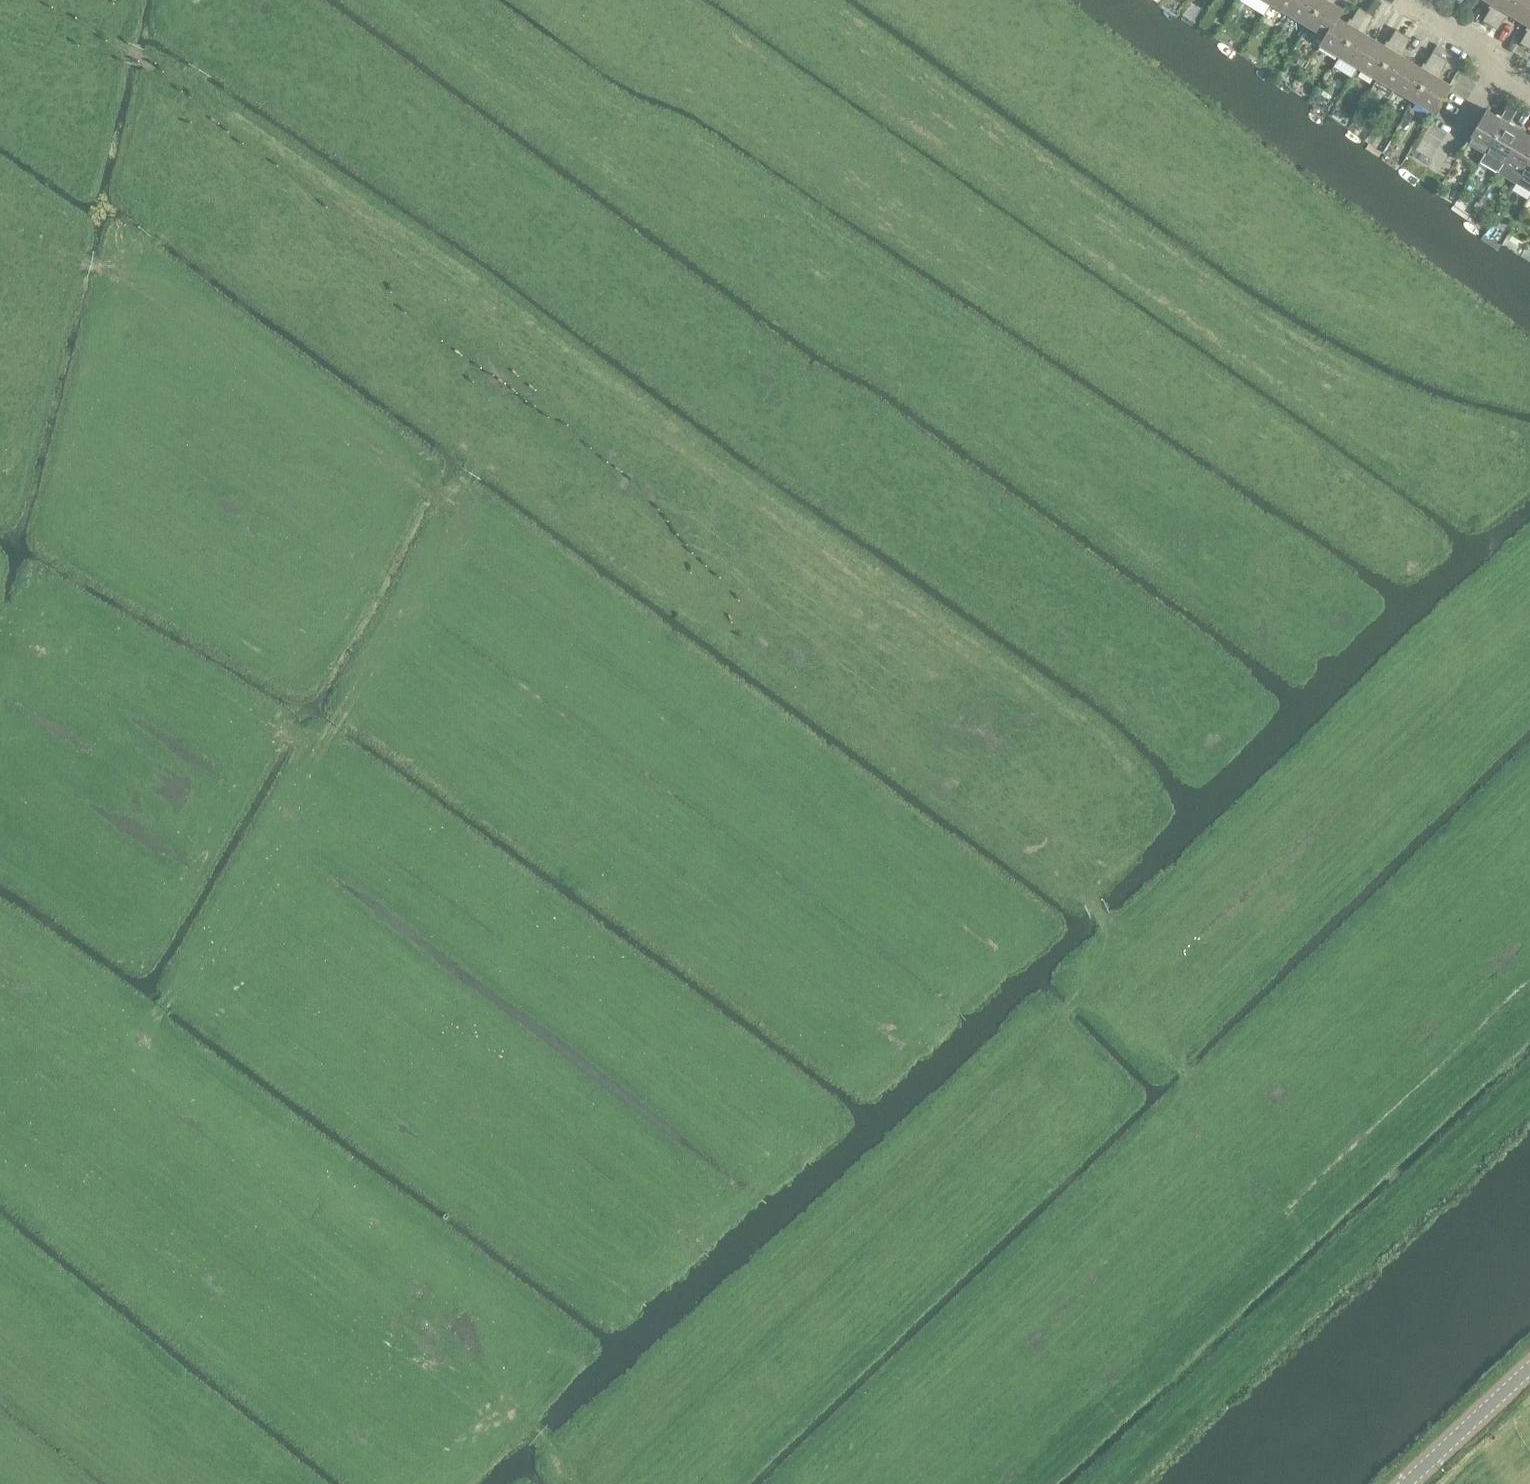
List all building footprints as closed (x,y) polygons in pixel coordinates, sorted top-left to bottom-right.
[(1271,2),(1289,13),(1297,0),(1272,0),(1271,2)] [(1322,0),(1297,0),(1289,13),(1307,24),(1322,0)] [(1307,24),(1326,35),(1327,35),(1338,16),(1339,17),(1344,8),(1332,1),(1333,0),(1322,0),(1307,24)] [(1504,0),(1488,0),(1493,3),(1483,20),(1490,24),(1504,0)] [(1490,24),(1498,28),(1508,12),(1519,18),(1529,0),(1504,0),(1490,24)] [(1519,18),(1529,25),(1520,42),(1528,46),(1529,43),(1529,0),(1519,18)] [(1340,55),(1367,10),(1359,6),(1349,23),(1339,17),(1338,16),(1327,35),(1326,35),(1320,43),(1340,55)] [(1359,66),(1375,38),(1364,32),(1375,15),(1367,10),(1340,55),(1359,66)] [(1377,77),(1404,32),(1396,28),(1386,45),(1375,38),(1359,66),(1377,77)] [(1396,88),(1412,60),(1401,54),(1412,37),(1404,32),(1377,77),(1396,88)] [(1414,99),(1441,54),(1433,50),(1423,67),(1412,60),(1396,88),(1414,99)] [(1441,54),(1414,99),(1434,111),(1450,83),(1439,76),(1449,59),(1441,54)] [(1519,106),(1510,101),(1505,109),(1514,114),(1519,106)] [(1405,118),(1410,121),(1416,110),(1411,108),(1405,118)] [(1487,108),(1467,141),(1485,152),(1505,119),(1510,122),(1514,114),(1505,109),(1501,117),(1487,108)] [(1498,171),(1523,130),(1510,122),(1505,119),(1485,152),(1486,152),(1480,161),(1498,171)] [(1389,126),(1384,134),(1391,138),(1397,130),(1389,126)] [(1498,171),(1515,182),(1529,157),(1529,134),(1523,130),(1498,171)] [(1515,182),(1529,191),(1529,157),(1515,182)] [(1498,211),(1491,224),(1497,227),(1504,214),(1498,211)]
